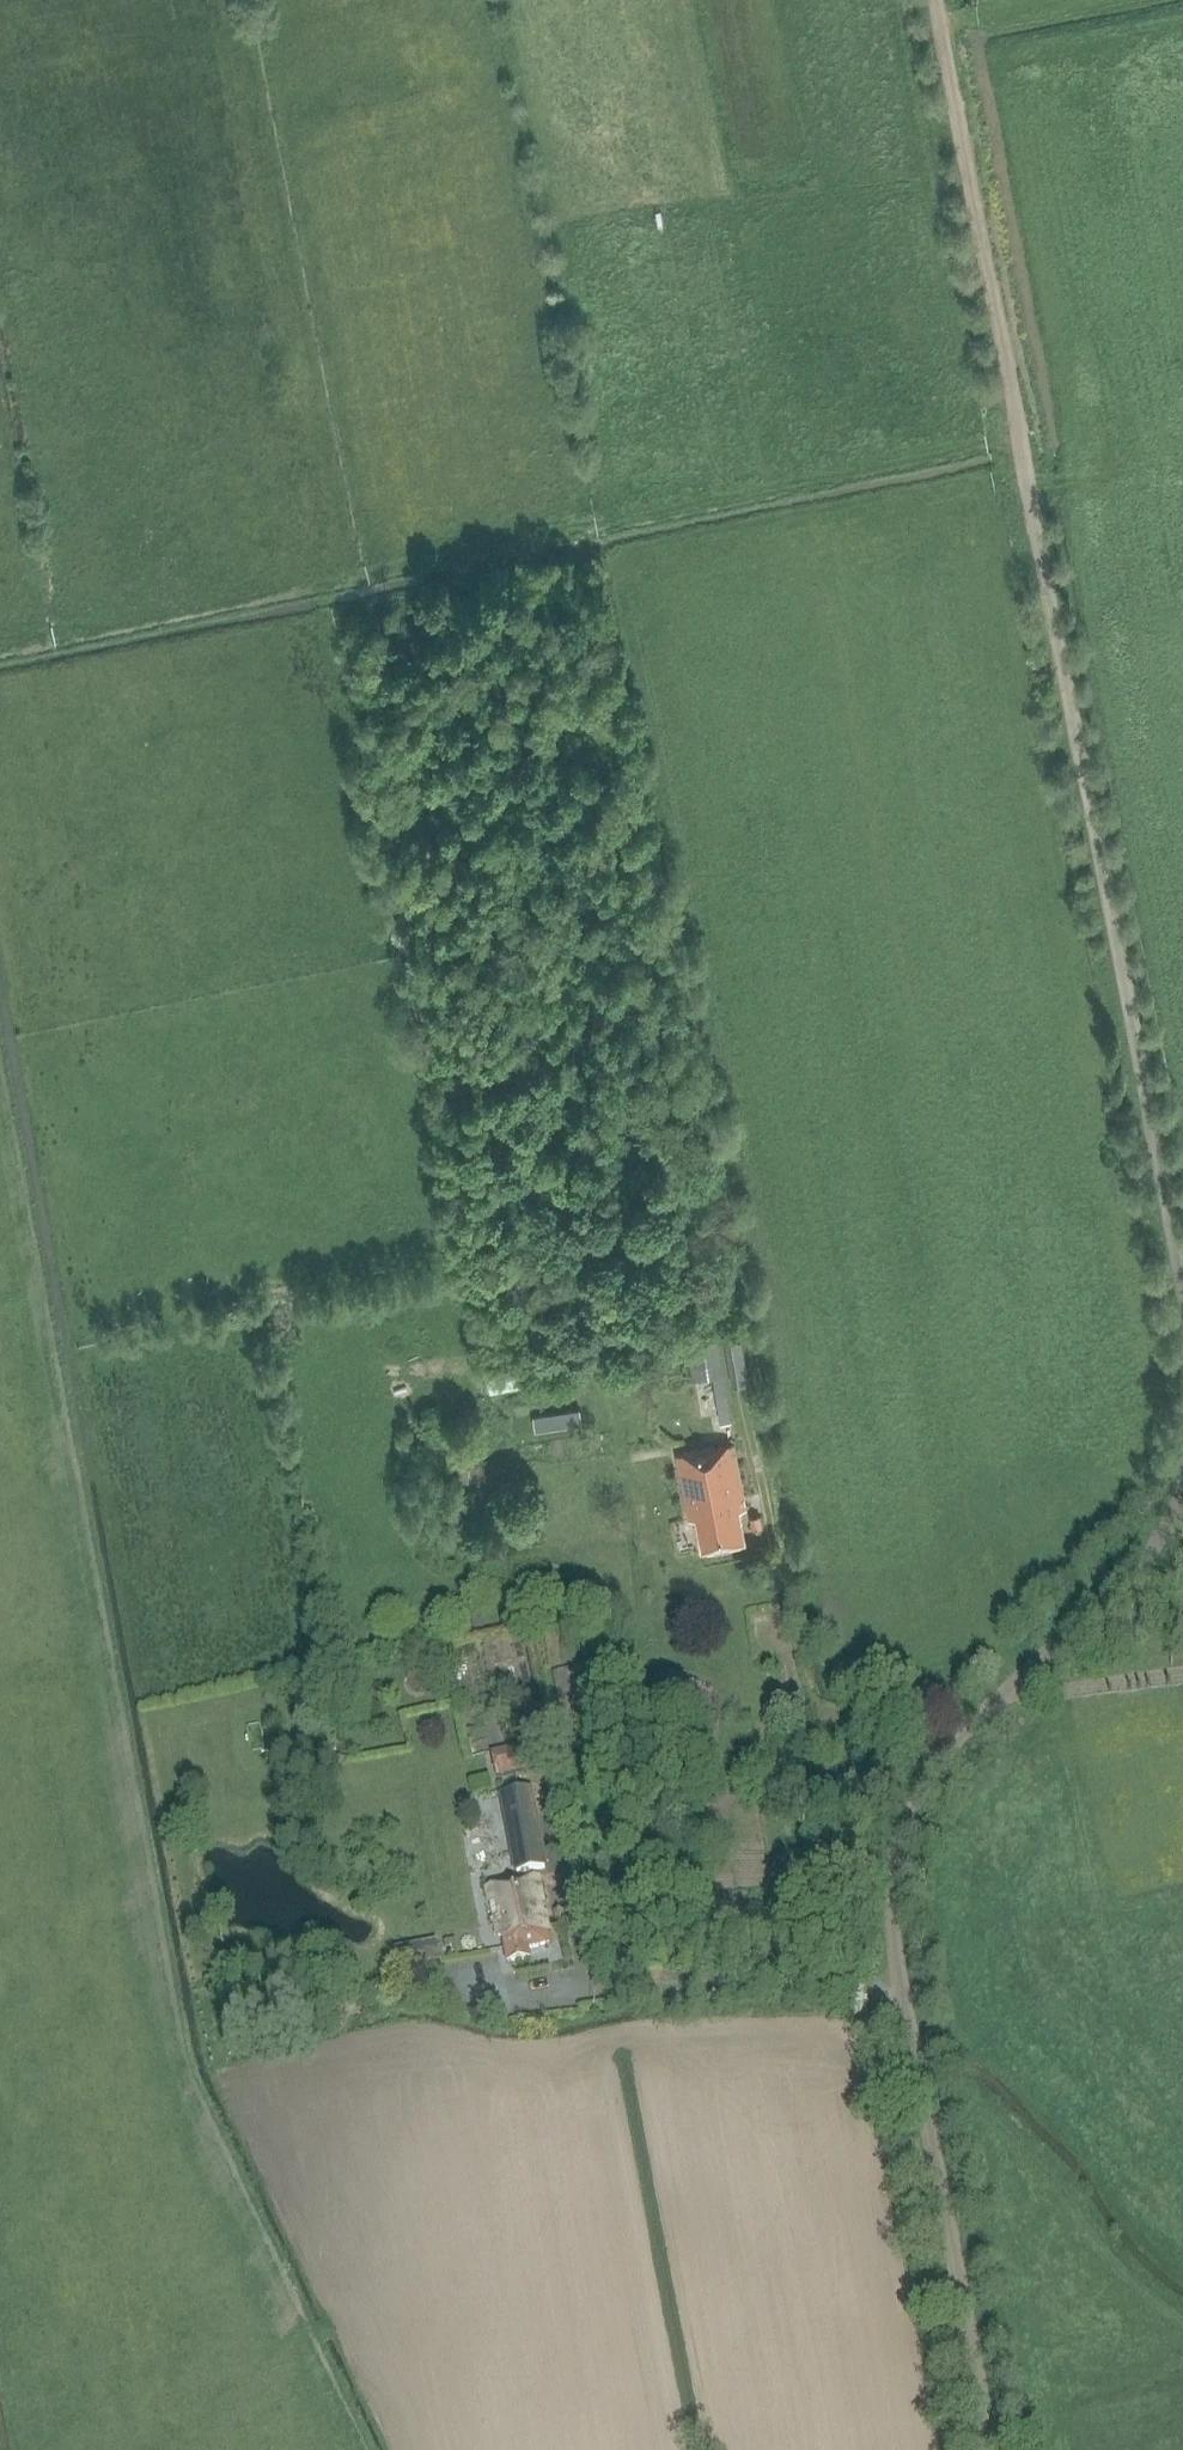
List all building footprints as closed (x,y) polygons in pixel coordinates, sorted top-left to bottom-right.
[(750,1338),(732,1342),(740,1383),(759,1380),(750,1338)] [(487,1370),(491,1394),(545,1384),(541,1361),(487,1370)] [(738,1510),(745,1509),(733,1445),(677,1455),(689,1518),(696,1517),(702,1549),(744,1541),(738,1510)] [(749,1517),(752,1531),(762,1529),(760,1515),(749,1517)] [(552,1672),(565,1726),(600,1717),(588,1663),(552,1672)] [(543,1767),(538,1741),(491,1751),(496,1777),(543,1767)] [(547,1867),(532,1788),(498,1795),(514,1874),(547,1867)] [(527,1949),(549,1945),(545,1923),(547,1922),(539,1879),(487,1888),(494,1924),(495,1923),(498,1938),(502,1937),(507,1964),(529,1960),(527,1949)] [(553,1912),(557,1931),(569,1928),(565,1910),(553,1912)] [(446,1938),(402,1943),(404,1964),(448,1960),(446,1938)]
